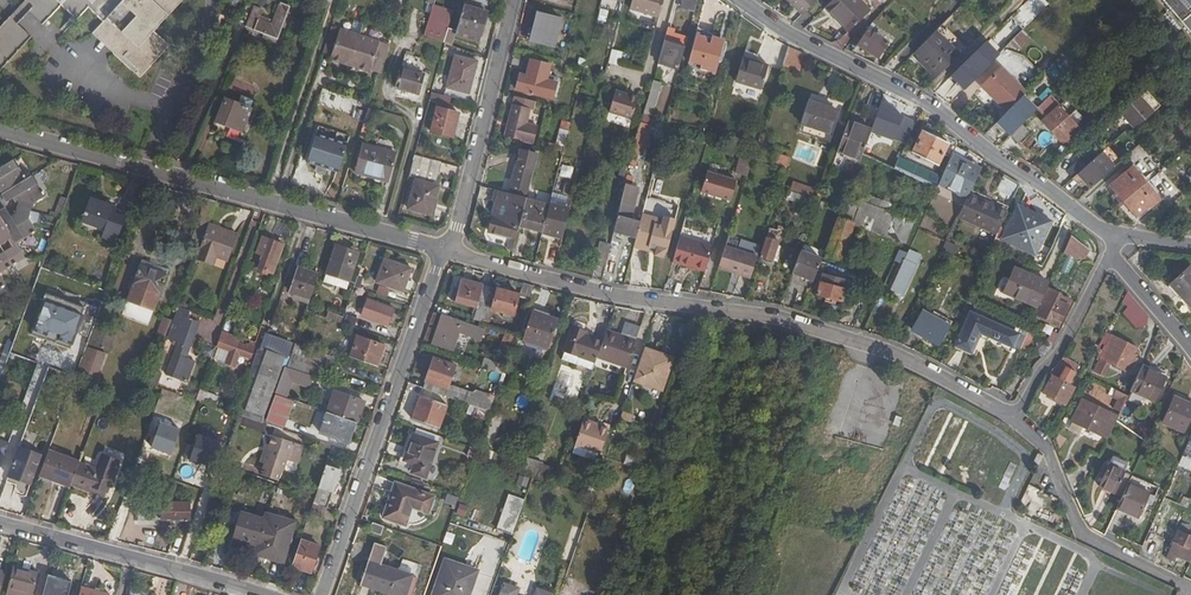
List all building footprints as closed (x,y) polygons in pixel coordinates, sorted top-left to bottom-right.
[(63,6),(79,20),(91,7),(106,22),(96,34),(143,78),(172,46),(159,32),(175,14),(186,1),(185,0),(26,0),(27,0),(0,30),(0,74),(33,38),(19,25),(29,14),(44,27),(63,6)] [(230,5),(238,8),(242,0),(232,0),(230,5)] [(489,14),(493,0),(468,0),(466,7),(489,14)] [(663,19),(668,0),(636,0),(633,11),(663,19)] [(820,1),(818,0),(787,0),(803,17),(820,1)] [(856,0),(835,0),(825,9),(847,33),(869,14),(856,0)] [(1190,32),(1190,0),(1164,0),(1190,32)] [(447,21),(451,7),(443,4),(439,18),(447,21)] [(247,27),(278,40),(292,10),(282,5),(273,26),(260,20),(264,12),(256,8),(247,27)] [(489,14),(466,7),(458,33),(458,36),(470,40),(471,37),(482,40),(489,14)] [(1022,30),(1035,17),(1027,8),(1014,21),(1022,30)] [(560,18),(538,12),(531,39),(553,45),(560,18)] [(449,31),(430,24),(426,38),(445,45),(449,31)] [(335,26),(325,56),(332,58),(331,60),(344,64),(345,62),(353,64),(363,36),(335,26)] [(942,27),(935,34),(947,46),(953,39),(942,27)] [(678,31),(671,29),(667,40),(661,62),(681,67),(685,55),(687,56),(689,46),(691,39),(677,35),(678,31)] [(1009,42),(1019,52),(1031,38),(1021,29),(1009,42)] [(888,42),(868,31),(860,46),(873,54),(875,52),(881,55),(888,42)] [(716,38),(701,34),(692,65),(704,68),(703,71),(718,76),(722,64),(724,65),(729,48),(721,46),(722,43),(716,41),(716,38)] [(935,34),(919,50),(922,54),(916,60),(934,79),(957,57),(947,46),(935,34)] [(381,75),(390,45),(363,36),(353,64),(360,67),(360,70),(372,74),(373,72),(381,75)] [(950,78),(964,91),(988,68),(998,57),(985,44),(985,45),(975,54),(950,78)] [(607,62),(618,66),(622,52),(612,48),(607,62)] [(760,55),(747,51),(745,58),(737,84),(763,91),(770,66),(758,62),(760,55)] [(801,57),(789,53),(783,72),(801,77),(807,59),(801,57)] [(454,100),(470,105),(481,64),(457,57),(449,89),(455,91),(453,100),(454,100)] [(957,57),(934,79),(935,80),(958,58),(957,57)] [(518,89),(553,98),(558,79),(549,77),(551,67),(530,61),(526,78),(521,76),(518,89)] [(405,67),(404,71),(426,78),(427,74),(405,67)] [(426,78),(404,71),(398,90),(420,97),(426,78)] [(980,90),(1005,114),(1022,97),(1025,94),(999,71),(980,90)] [(664,81),(656,79),(646,114),(653,116),(664,81)] [(1037,88),(1026,99),(1032,105),(1043,94),(1037,88)] [(639,95),(617,89),(611,110),(634,116),(639,95)] [(537,102),(516,96),(506,136),(534,144),(538,127),(526,123),(529,109),(534,110),(537,102)] [(454,100),(453,100),(442,97),(441,103),(433,135),(454,140),(461,115),(452,113),(454,100)] [(1005,114),(994,125),(995,127),(998,124),(1010,135),(1007,137),(1009,139),(1010,137),(1021,126),(1036,111),(1022,97),(1005,114)] [(345,106),(355,110),(356,106),(358,101),(348,98),(345,106)] [(1042,123),(1046,126),(1060,141),(1076,125),(1049,99),(1038,110),(1047,119),(1042,123)] [(220,121),(242,132),(251,111),(229,100),(220,121)] [(358,110),(368,113),(370,105),(360,102),(358,110)] [(812,103),(804,125),(831,134),(839,113),(812,103)] [(882,109),(881,111),(891,114),(894,108),(884,105),(882,109)] [(881,111),(882,109),(874,106),(867,122),(876,125),(881,111)] [(1132,107),(1123,115),(1136,129),(1145,122),(1132,107)] [(891,114),(881,111),(876,125),(873,132),(867,147),(879,152),(884,141),(888,129),(894,115),(891,114)] [(863,159),(867,147),(873,132),(850,123),(839,153),(862,161),(863,159)] [(900,129),(894,144),(906,149),(915,129),(907,125),(904,130),(900,129)] [(1021,126),(1010,137),(1017,145),(1029,134),(1021,126)] [(893,131),(888,129),(884,141),(888,142),(893,131)] [(956,148),(958,145),(949,142),(951,139),(926,129),(915,157),(939,167),(942,157),(944,156),(951,159),(953,155),(956,148)] [(309,163),(340,173),(349,144),(320,134),(309,163)] [(564,154),(566,146),(551,142),(549,150),(564,154)] [(639,142),(638,143),(636,153),(641,154),(644,143),(639,142)] [(358,170),(389,179),(396,153),(365,145),(358,170)] [(900,162),(900,161),(879,152),(867,147),(863,159),(895,172),(900,162)] [(953,155),(967,162),(970,154),(956,148),(953,155)] [(519,151),(509,193),(525,197),(536,155),(519,151)] [(641,154),(636,153),(632,165),(637,166),(641,154)] [(1082,170),(1073,178),(1078,184),(1084,178),(1093,188),(1115,168),(1100,153),(1082,170)] [(755,158),(742,155),(737,175),(749,179),(754,162),(755,158)] [(969,196),(980,174),(965,167),(967,162),(953,155),(951,159),(942,179),(941,184),(969,196)] [(7,286),(0,274),(26,259),(18,243),(39,232),(30,217),(34,204),(48,196),(37,175),(29,178),(23,167),(24,166),(20,157),(0,168),(0,186),(8,201),(17,196),(20,201),(17,214),(13,217),(8,208),(0,212),(0,290),(7,286)] [(780,158),(778,168),(789,171),(792,161),(780,158)] [(416,159),(411,179),(438,185),(443,165),(416,159)] [(895,172),(938,189),(939,187),(941,184),(942,179),(900,162),(895,172)] [(980,174),(982,169),(967,162),(965,167),(980,174)] [(1066,172),(1073,178),(1082,170),(1076,164),(1066,172)] [(561,165),(558,176),(569,179),(572,167),(561,165)] [(1112,188),(1124,202),(1147,183),(1134,168),(1112,188)] [(738,181),(709,172),(703,193),(732,201),(738,181)] [(1011,204),(1020,185),(1003,177),(993,197),(1011,204)] [(161,202),(166,187),(150,183),(145,196),(161,202)] [(795,183),(793,190),(805,194),(810,196),(813,189),(795,183)] [(1147,183),(1124,202),(1137,217),(1160,199),(1147,183)] [(410,211),(431,217),(440,190),(418,184),(410,211)] [(641,187),(628,184),(618,231),(639,237),(643,222),(633,219),(641,187)] [(941,184),(939,187),(967,200),(969,196),(941,184)] [(793,190),(788,189),(786,197),(802,202),(805,194),(793,190)] [(517,242),(521,225),(528,200),(528,198),(525,197),(509,193),(496,190),(493,203),(498,204),(508,207),(504,222),(493,219),(489,235),(517,242)] [(844,207),(826,254),(847,262),(861,228),(906,245),(915,221),(848,196),(844,207)] [(969,196),(967,200),(959,217),(980,227),(989,206),(983,203),(969,196)] [(108,237),(119,241),(130,212),(94,199),(89,213),(88,213),(87,216),(88,217),(87,222),(110,231),(108,237)] [(211,224),(220,202),(209,199),(195,238),(205,242),(211,224)] [(521,225),(544,230),(550,205),(528,200),(521,225)] [(992,201),(989,206),(997,209),(998,203),(992,201)] [(508,207),(498,204),(493,219),(504,222),(508,207)] [(550,205),(544,230),(550,232),(565,236),(572,209),(551,204),(550,205)] [(997,209),(989,206),(980,227),(998,235),(1007,214),(997,209)] [(1018,210),(1050,225),(1053,221),(1020,206),(1018,210)] [(1036,255),(1050,225),(1018,210),(1004,240),(1036,255)] [(660,248),(659,252),(658,253),(666,256),(668,250),(670,251),(679,218),(668,214),(666,218),(646,212),(643,222),(639,237),(637,242),(660,248)] [(205,242),(198,260),(215,266),(219,257),(231,262),(241,235),(211,224),(205,242)] [(1056,242),(1062,228),(1054,225),(1048,238),(1056,242)] [(769,229),(761,255),(773,259),(778,244),(782,233),(769,229)] [(548,237),(564,241),(565,236),(550,232),(548,237)] [(133,250),(140,253),(146,237),(139,234),(133,250)] [(1090,247),(1072,236),(1064,252),(1079,259),(1085,256),(1090,247)] [(682,237),(675,263),(707,273),(715,247),(682,237)] [(274,273),(285,245),(264,238),(258,254),(262,255),(261,257),(264,258),(260,269),(274,273)] [(947,242),(943,250),(952,254),(957,244),(948,240),(947,242)] [(637,242),(636,246),(659,252),(660,248),(637,242)] [(778,244),(773,259),(779,261),(784,246),(778,244)] [(597,264),(608,266),(612,247),(601,245),(597,264)] [(130,248),(126,246),(121,260),(125,262),(130,248)] [(721,267),(753,278),(760,257),(727,246),(721,267)] [(612,247),(608,266),(616,269),(621,250),(612,247)] [(336,280),(347,284),(357,255),(336,248),(323,283),(333,287),(336,280)] [(905,264),(894,289),(905,294),(911,280),(910,280),(917,264),(922,254),(911,250),(909,254),(901,252),(897,260),(905,264)] [(814,284),(822,264),(800,255),(793,276),(814,284)] [(145,260),(143,264),(171,274),(172,270),(145,260)] [(378,283),(405,292),(412,269),(387,260),(378,283)] [(171,274),(143,264),(131,300),(158,310),(171,274)] [(248,266),(241,283),(249,285),(251,281),(248,280),(253,267),(248,266)] [(1190,267),(1171,285),(1190,306),(1190,268),(1190,267)] [(1049,286),(1050,283),(1018,270),(1008,292),(1040,305),(1049,286)] [(303,298),(309,300),(316,277),(299,271),(291,294),(303,298)] [(848,279),(828,275),(826,284),(822,283),(819,294),(828,296),(827,301),(834,303),(836,298),(843,300),(848,279)] [(360,276),(356,287),(360,289),(364,277),(360,276)] [(478,302),(479,298),(483,284),(461,279),(458,291),(455,291),(453,299),(476,306),(478,302)] [(491,287),(483,284),(479,298),(487,300),(491,287)] [(1040,305),(1037,313),(1041,314),(1046,302),(1055,306),(1057,300),(1069,305),(1070,303),(1059,298),(1062,293),(1062,291),(1049,286),(1040,305)] [(491,287),(487,300),(494,302),(498,288),(491,287)] [(494,302),(492,308),(492,309),(514,315),(519,294),(498,288),(494,302)] [(97,308),(102,310),(109,292),(104,290),(97,308)] [(1127,308),(1123,311),(1136,329),(1149,320),(1130,292),(1120,299),(1127,308)] [(1073,297),(1062,293),(1059,298),(1070,303),(1073,297)] [(88,311),(46,296),(33,333),(74,348),(88,311)] [(299,309),(306,311),(307,311),(310,301),(309,300),(303,298),(299,309)] [(363,318),(389,327),(396,309),(370,300),(363,318)] [(485,304),(485,306),(492,308),(494,302),(487,300),(485,304)] [(1046,302),(1041,314),(1053,320),(1056,316),(1063,319),(1069,305),(1057,300),(1055,306),(1046,302)] [(478,302),(476,306),(473,318),(480,320),(485,306),(485,304),(478,302)] [(916,329),(930,337),(939,317),(926,310),(916,329)] [(343,324),(356,328),(360,315),(348,311),(345,318),(343,324)] [(560,320),(533,311),(523,341),(549,350),(560,320)] [(327,318),(343,324),(345,318),(329,313),(327,318)] [(1017,347),(1021,349),(1023,346),(1026,338),(1029,330),(1026,329),(1023,336),(972,313),(957,346),(976,354),(983,340),(1014,353),(1017,347)] [(484,327),(446,314),(445,317),(441,316),(433,343),(454,350),(460,328),(467,331),(466,333),(480,338),(484,327)] [(1056,316),(1053,320),(1053,322),(1060,325),(1063,319),(1056,316)] [(161,334),(168,337),(175,320),(168,317),(161,334)] [(939,317),(930,337),(942,343),(952,325),(939,317)] [(168,376),(180,380),(200,324),(189,319),(168,376)] [(120,328),(99,321),(93,336),(115,344),(120,328)] [(640,328),(627,323),(622,334),(636,339),(640,328)] [(567,352),(596,363),(597,359),(604,340),(587,334),(588,332),(575,328),(567,352)] [(236,342),(238,337),(226,332),(222,346),(233,351),(230,362),(237,364),(242,354),(252,357),(255,349),(236,342)] [(627,339),(607,332),(606,335),(626,342),(627,339)] [(294,346),(265,335),(246,388),(254,390),(269,353),(289,360),(294,346)] [(604,340),(597,359),(627,369),(636,342),(627,339),(626,342),(606,335),(604,340)] [(1138,347),(1112,335),(1101,359),(1127,371),(1129,367),(1133,357),(1138,347)] [(1026,338),(1023,346),(1029,349),(1032,341),(1026,338)] [(363,362),(378,368),(385,348),(358,339),(351,358),(363,362)] [(315,377),(325,380),(333,357),(302,346),(295,343),(294,346),(289,360),(287,367),(315,377)] [(108,351),(90,345),(79,374),(97,381),(108,351)] [(11,353),(4,350),(0,360),(0,380),(1,380),(11,353)] [(645,350),(635,381),(663,390),(674,360),(645,350)] [(564,360),(594,371),(595,368),(596,363),(567,352),(564,360)] [(241,415),(265,423),(276,394),(279,387),(287,367),(289,360),(269,353),(254,390),(246,388),(237,414),(240,415),(241,415)] [(1080,363),(1067,356),(1064,360),(1061,364),(1051,370),(1050,373),(1053,374),(1045,395),(1066,405),(1075,385),(1071,383),(1080,363)] [(1138,360),(1133,357),(1129,367),(1133,369),(1138,360)] [(451,384),(457,365),(437,358),(426,388),(472,403),(476,393),(451,384)] [(504,372),(507,365),(486,359),(484,366),(504,372)] [(1168,377),(1143,366),(1131,392),(1155,403),(1168,377)] [(315,377),(287,367),(279,387),(289,390),(293,381),(311,387),(315,377)] [(279,387),(276,394),(286,398),(289,390),(279,387)] [(476,393),(472,403),(481,406),(491,410),(496,395),(477,388),(476,393)] [(201,400),(218,405),(220,397),(203,391),(201,400)] [(1110,408),(1121,412),(1127,395),(1115,391),(1110,408)] [(329,414),(358,424),(366,402),(337,392),(329,414)] [(276,394),(265,423),(284,429),(295,401),(286,398),(276,394)] [(448,404),(422,396),(414,418),(440,427),(448,404)] [(1067,419),(1109,439),(1118,420),(1120,417),(1078,397),(1067,419)] [(1190,416),(1190,404),(1182,400),(1175,397),(1165,423),(1185,431),(1190,416)] [(478,415),(488,419),(491,410),(481,406),(478,415)] [(624,413),(620,422),(633,426),(636,417),(624,413)] [(355,433),(358,424),(329,414),(322,434),(346,442),(349,431),(355,433)] [(240,415),(238,421),(262,429),(265,423),(241,415),(240,415)] [(594,423),(595,421),(585,418),(576,444),(601,453),(609,428),(602,426),(594,423)] [(352,444),(355,433),(349,431),(346,442),(352,444)] [(211,468),(220,442),(195,434),(186,460),(211,468)] [(265,464),(285,471),(295,443),(274,435),(265,464)] [(410,463),(408,467),(407,470),(427,478),(437,444),(409,435),(401,460),(410,463)] [(1182,459),(1190,463),(1190,439),(1182,459)] [(11,477),(33,485),(43,455),(22,447),(11,477)] [(42,475),(72,485),(80,463),(50,452),(42,475)] [(1042,463),(1045,457),(1039,454),(1037,460),(1042,463)] [(75,485),(91,491),(92,486),(109,493),(120,461),(106,456),(100,471),(82,465),(75,485)] [(519,456),(514,470),(534,477),(536,477),(541,463),(519,456)] [(326,510),(328,511),(341,471),(327,466),(315,500),(313,505),(326,510)] [(1116,496),(1125,476),(1125,475),(1108,467),(1099,489),(1116,496)] [(41,479),(71,489),(72,485),(42,475),(41,479)] [(1129,484),(1131,479),(1125,476),(1116,496),(1122,498),(1129,484)] [(436,497),(399,484),(388,518),(407,525),(414,506),(430,512),(436,497)] [(1118,508),(1131,513),(1141,518),(1151,494),(1129,484),(1122,498),(1118,508)] [(92,486),(91,491),(108,497),(109,493),(92,486)] [(525,500),(510,494),(500,530),(513,534),(525,500)] [(124,526),(139,533),(140,519),(140,504),(128,504),(125,504),(124,526)] [(140,504),(140,519),(190,521),(190,504),(156,504),(140,504)] [(459,504),(455,514),(462,517),(466,507),(459,504)] [(326,510),(313,505),(310,514),(323,519),(326,510)] [(1118,508),(1116,512),(1129,517),(1131,513),(1118,508)] [(255,555),(283,562),(293,523),(268,516),(267,519),(243,512),(235,539),(258,545),(255,555)] [(109,540),(116,521),(103,518),(96,536),(109,540)] [(109,540),(116,542),(119,533),(119,521),(116,521),(109,540)] [(382,537),(386,527),(373,522),(370,532),(382,537)] [(1180,531),(1170,552),(1186,559),(1188,554),(1190,555),(1190,536),(1180,531)] [(394,590),(407,594),(413,574),(385,565),(391,546),(379,542),(364,585),(393,594),(394,590)] [(301,543),(292,568),(300,570),(311,574),(319,549),(301,543)] [(449,562),(438,594),(471,594),(478,572),(449,562)] [(19,594),(34,594),(39,576),(14,569),(9,589),(20,592),(19,594)] [(407,594),(412,594),(419,576),(413,574),(407,594)] [(49,575),(44,594),(69,594),(73,581),(49,575)] [(502,594),(505,594),(513,594),(515,589),(505,585),(502,594)]
